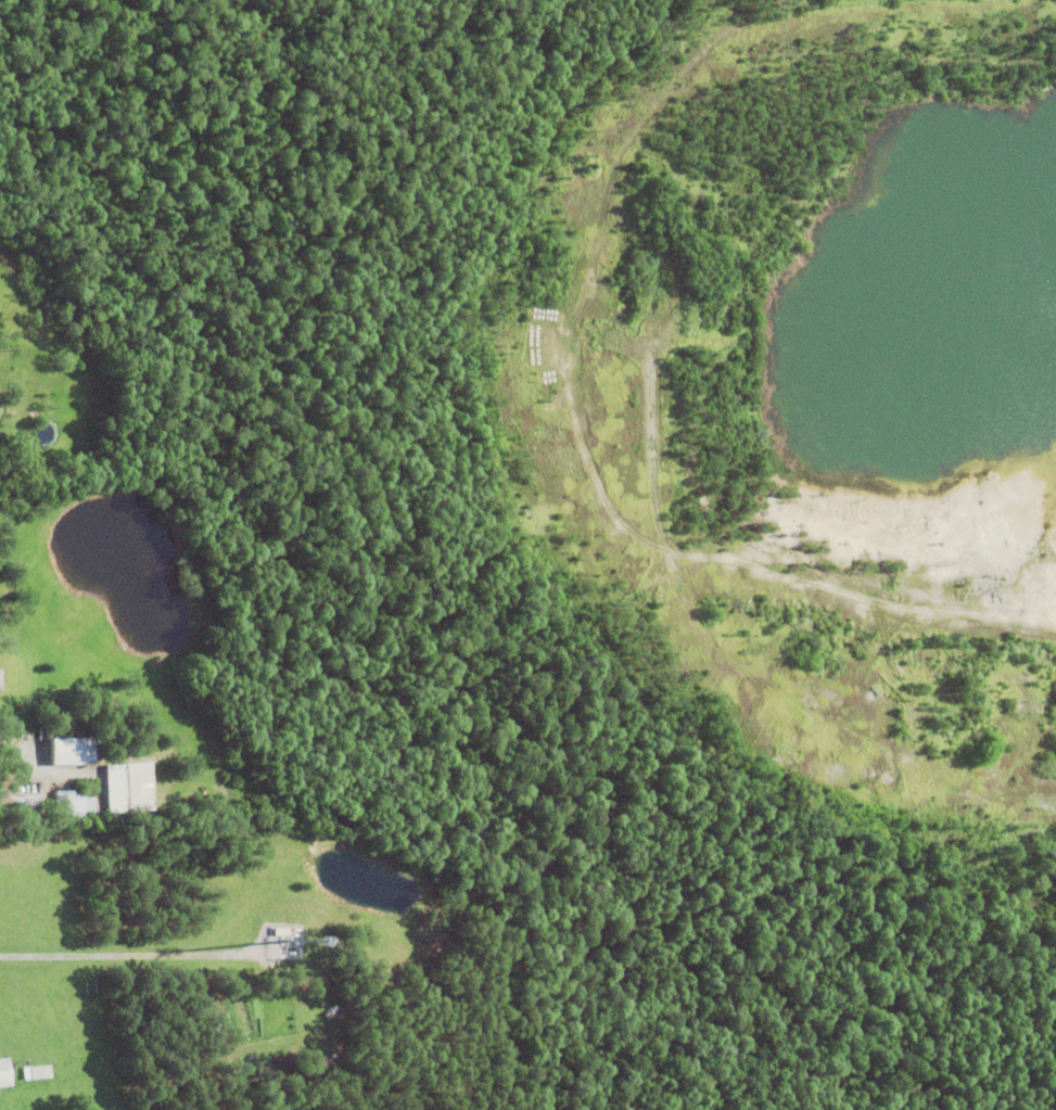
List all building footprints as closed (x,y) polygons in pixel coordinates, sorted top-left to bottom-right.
[(15,450),(17,444),(27,447),(25,454),(15,450)] [(50,738),(50,754),(57,754),(57,764),(101,763),(100,737),(50,738)] [(125,765),(151,764),(154,812),(128,814),(125,765)] [(54,793),(94,792),(96,824),(56,825),(54,793)] [(12,1088),(0,1090),(0,1061),(9,1060),(12,1088)]
